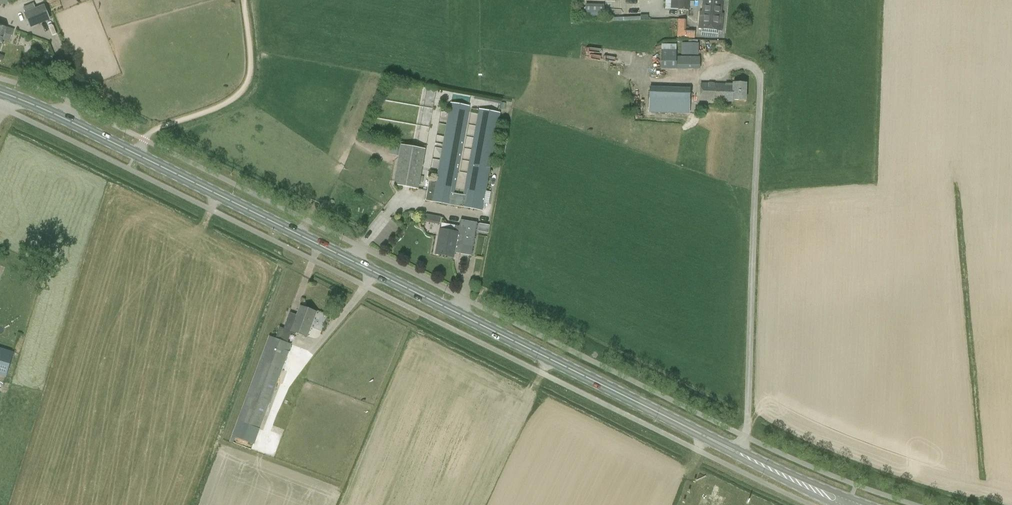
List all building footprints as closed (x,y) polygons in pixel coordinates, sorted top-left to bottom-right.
[(665,8),(689,10),(689,0),(665,0),(665,8)] [(699,28),(722,30),(723,14),(721,13),(722,0),(703,0),(702,12),(700,12),(699,28)] [(30,28),(51,20),(44,4),(24,12),(30,28)] [(678,19),(677,37),(695,38),(695,30),(686,29),(686,19),(678,19)] [(14,30),(0,25),(0,46),(2,40),(10,42),(14,30)] [(681,55),(698,55),(699,43),(681,42),(681,55)] [(700,56),(674,56),(674,50),(662,50),(662,69),(700,70),(700,56)] [(701,83),(700,100),(733,101),(733,100),(745,100),(746,83),(733,83),(733,84),(701,83)] [(649,87),(649,112),(690,113),(690,88),(649,87)] [(455,193),(470,105),(450,102),(435,181),(429,179),(425,200),(488,212),(491,196),(486,195),(500,112),(479,108),(463,195),(455,193)] [(391,145),(389,154),(395,155),(397,156),(398,144),(391,143),(391,145)] [(425,149),(401,144),(394,184),(418,189),(425,149)] [(431,213),(429,221),(440,224),(442,216),(431,213)] [(383,228),(391,233),(397,225),(390,220),(383,228)] [(454,257),(455,249),(462,250),(466,227),(455,225),(454,231),(440,229),(436,253),(454,257)] [(255,442),(274,392),(277,394),(278,391),(275,390),(292,344),(288,342),(291,334),(295,335),(296,332),(307,336),(316,311),(300,306),(297,315),(290,312),(284,328),(279,327),(276,338),(269,335),(232,434),(255,442)] [(6,375),(14,351),(0,347),(0,373),(6,375)]
